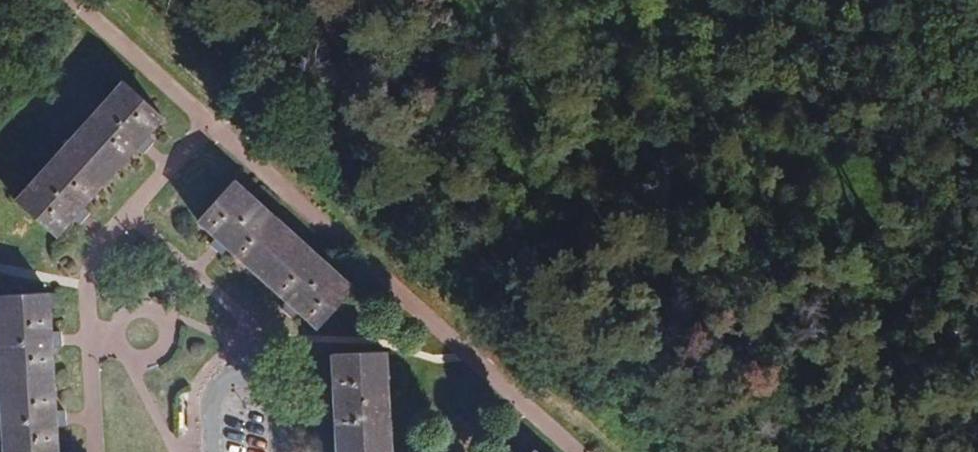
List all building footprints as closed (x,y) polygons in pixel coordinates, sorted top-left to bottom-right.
[(55,221),(66,209),(116,149),(127,137),(148,113),(111,82),(0,207),(39,240),(55,221)] [(135,145),(127,137),(116,149),(125,156),(135,145)] [(189,212),(208,228),(220,239),(282,293),(293,302),(311,316),(340,281),(219,178),(189,212)] [(66,209),(55,221),(62,228),(73,216),(66,209)] [(220,239),(208,228),(200,238),(213,250),(220,239)] [(51,444),(50,426),(45,353),(45,334),(43,289),(0,292),(0,451),(52,451),(51,444)] [(287,311),(293,302),(282,293),(276,301),(287,311)] [(54,334),(45,334),(45,353),(54,352),(54,334)] [(384,341),(334,344),(336,387),(337,402),(341,451),(391,451),(384,341)] [(337,402),(336,387),(326,387),(327,403),(337,402)] [(50,426),(51,444),(62,444),(61,426),(50,426)]
